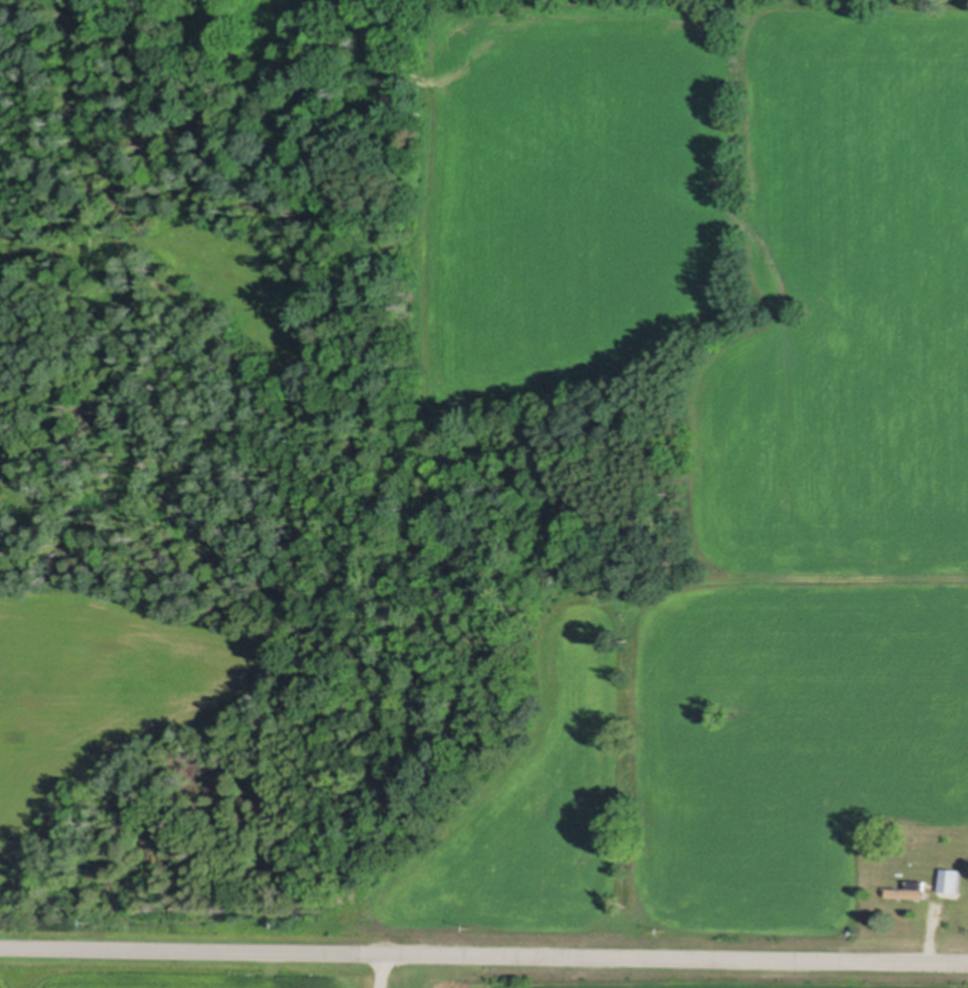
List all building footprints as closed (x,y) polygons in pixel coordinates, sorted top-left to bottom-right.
[(962,868),(960,891),(941,890),(943,866),(962,868)] [(926,880),(926,889),(930,889),(929,898),(889,897),(889,887),(908,888),(908,879),(926,880)]
